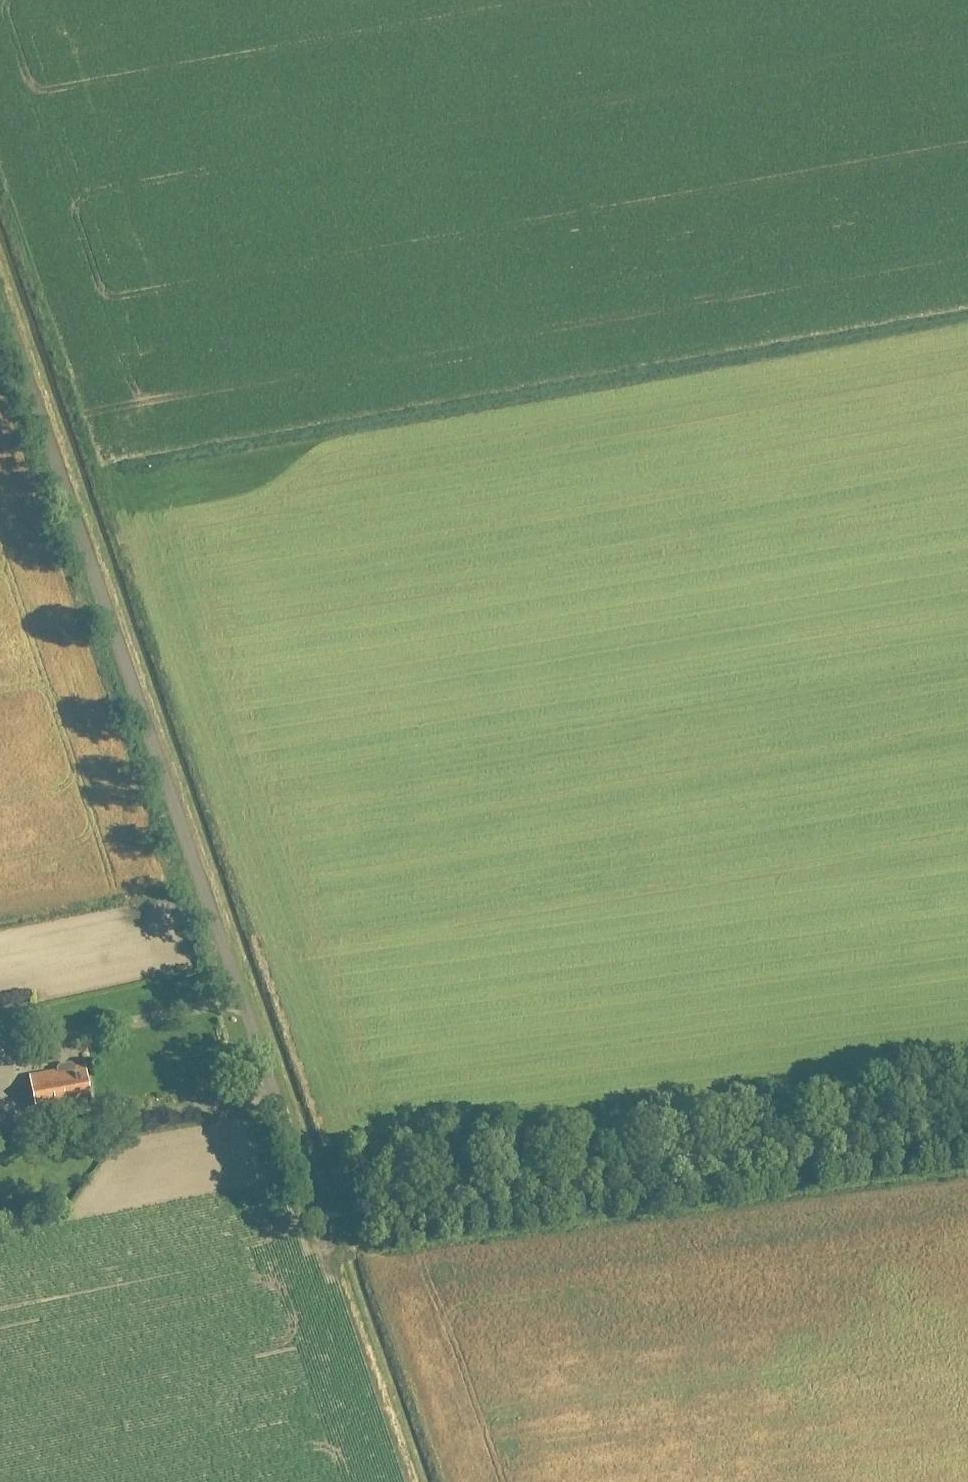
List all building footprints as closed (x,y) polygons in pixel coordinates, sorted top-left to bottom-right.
[(56,1074),(28,1079),(36,1122),(91,1112),(83,1069),(73,1071),(73,1069),(69,1067),(58,1069),(55,1072),(56,1074)]
